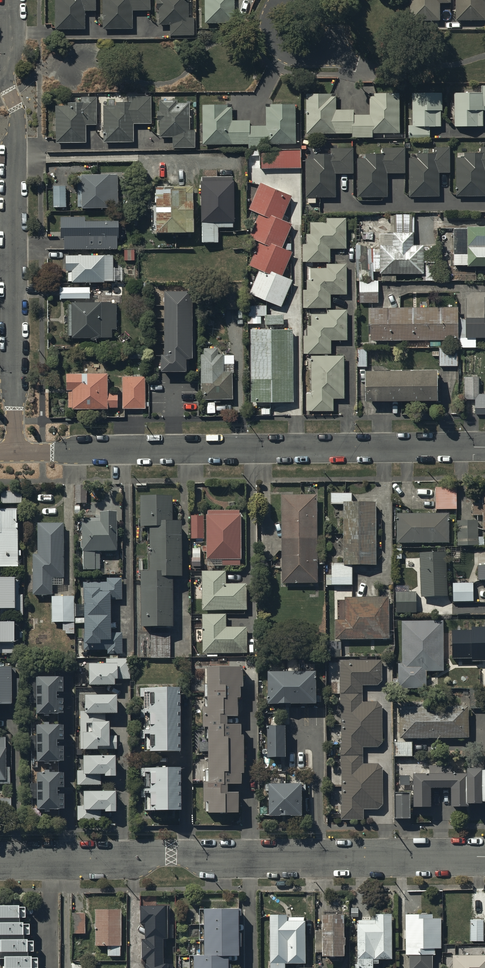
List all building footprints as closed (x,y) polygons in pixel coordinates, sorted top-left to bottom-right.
[(54,28),(84,28),(84,10),(95,10),(95,0),(54,0),(54,28)] [(103,29),(133,28),(133,9),(149,9),(149,0),(102,0),(103,29)] [(158,25),(169,25),(170,35),(194,35),(194,17),(188,17),(188,0),(158,0),(158,25)] [(205,22),(234,22),(234,0),(205,0),(205,22)] [(409,20),(440,19),(440,2),(452,2),(452,0),(409,0),(409,20)] [(456,19),(484,19),(484,0),(455,0),(456,19)] [(482,85),(482,92),(454,92),(454,127),(484,126),(484,110),(484,85),(482,85)] [(331,93),(306,94),(307,133),(352,132),(352,138),(374,137),(374,133),(401,132),(400,93),(375,94),(375,95),(370,96),(370,115),(354,115),(354,109),(336,110),(336,96),(331,96),(331,93)] [(442,93),(412,93),(412,125),(409,125),(409,139),(430,138),(430,125),(441,125),(441,111),(443,110),(442,93)] [(96,97),(80,97),(80,103),(67,103),(67,105),(54,105),(55,143),(86,143),(86,125),(96,125),(96,97)] [(130,106),(102,106),(102,141),(133,141),(133,122),(149,122),(149,97),(129,97),(130,106)] [(176,100),(159,100),(159,137),(172,137),(172,149),(196,149),(196,129),(189,129),(189,103),(176,103),(176,100)] [(228,104),(202,104),(202,143),(250,143),(250,147),(270,146),(270,143),(296,143),(295,104),(270,105),(270,106),(265,106),(266,124),(251,125),(250,119),(233,119),(233,107),(228,107),(228,104)] [(441,194),(441,172),(452,171),(451,147),(435,147),(435,152),(420,152),(420,157),(411,157),(412,194),(441,194)] [(482,148),(482,153),(467,153),(467,158),(458,158),(459,195),(484,195),(484,148),(482,148)] [(385,158),(357,158),(358,194),(388,194),(388,174),(404,174),(404,149),(385,149),(385,158)] [(302,168),(301,150),(260,151),(261,169),(302,168)] [(335,159),(308,159),(308,194),(338,194),(338,174),(354,174),(354,150),(335,150),(335,159)] [(117,174),(80,175),(81,208),(118,207),(117,174)] [(234,176),(200,176),(202,243),(218,242),(217,221),(235,220),(234,176)] [(292,196),(260,183),(250,208),(260,212),(282,220),(292,196)] [(65,185),(52,185),(52,206),(65,205),(65,185)] [(192,186),(154,187),(155,232),(192,232),(192,186)] [(282,220),(260,212),(251,236),(260,239),(283,248),(292,224),(282,220)] [(84,217),(60,217),(60,238),(63,238),(63,248),(117,248),(117,220),(84,220),(84,217)] [(331,248),(346,248),(346,218),(326,218),(326,222),(311,222),(311,233),(306,233),(306,243),(302,243),(302,262),(331,262),(331,248)] [(453,228),(453,266),(484,266),(484,227),(453,228)] [(414,232),(393,232),(393,245),(381,245),(381,273),(425,274),(425,244),(413,244),(414,232)] [(283,248),(260,239),(250,264),(259,268),(282,277),(292,252),(283,248)] [(134,249),(124,250),(124,259),(134,259),(134,249)] [(112,254),(65,255),(65,281),(112,280),(112,254)] [(332,294),(347,294),(347,264),(327,264),(327,268),(312,268),(312,279),(307,279),(307,289),(303,289),(303,308),(332,308),(332,294)] [(282,277),(259,268),(249,293),(280,306),(290,281),(282,277)] [(378,280),(360,280),(360,302),(378,302),(378,280)] [(125,282),(111,282),(112,296),(121,296),(121,288),(125,288),(125,282)] [(87,285),(68,285),(68,298),(87,298),(87,285)] [(160,354),(160,370),(184,370),(184,358),(190,358),(190,357),(194,357),(195,292),(164,292),(163,354),(160,354)] [(484,297),(484,318),(467,318),(467,337),(476,337),(484,337),(484,297)] [(117,301),(70,301),(71,336),(111,336),(111,329),(118,329),(117,301)] [(459,307),(371,307),(371,339),(453,339),(459,339),(459,318),(459,307)] [(332,340),(348,340),(347,309),(328,309),(328,313),(312,313),(312,325),(308,325),(308,335),(303,335),(303,353),(332,353),(332,340)] [(284,315),(265,315),(265,324),(284,324),(284,315)] [(467,318),(459,318),(459,339),(453,339),(453,347),(476,347),(476,337),(467,337),(467,318)] [(293,329),(252,329),(252,401),(293,401),(293,329)] [(232,370),(224,370),(223,348),(203,348),(203,354),(200,355),(201,399),(233,398),(232,370)] [(458,348),(439,348),(440,366),(459,366),(458,348)] [(366,349),(357,349),(357,367),(366,367),(366,349)] [(344,355),(311,355),(311,393),(307,393),(307,410),(334,410),(334,397),(344,397),(344,355)] [(438,369),(367,370),(367,401),(438,400),(438,369)] [(107,374),(65,374),(65,409),(117,409),(117,392),(106,392),(107,374)] [(145,376),(122,376),(122,408),(144,408),(145,376)] [(464,377),(464,400),(475,399),(476,414),(484,414),(484,394),(478,394),(477,377),(464,377)] [(87,486),(75,486),(75,505),(87,505),(87,486)] [(457,489),(435,489),(435,511),(457,511),(457,489)] [(1,493),(1,505),(22,506),(22,493),(1,493)] [(352,495),(330,495),(330,505),(343,505),(343,564),(331,564),(331,587),(353,587),(353,567),(376,567),(376,505),(352,505),(352,495)] [(317,497),(281,497),(282,585),(317,585),(317,497)] [(171,525),(171,499),(140,499),(140,531),(149,531),(149,575),(140,575),(140,629),(172,629),(172,579),(181,579),(180,525),(171,525)] [(483,499),(483,505),(472,505),(472,517),(483,517),(483,532),(484,532),(484,499),(483,499)] [(16,512),(1,512),(0,535),(0,570),(17,570),(18,557),(20,557),(21,552),(17,552),(17,527),(16,527),(16,512)] [(240,512),(209,512),(209,518),(207,518),(208,561),(210,561),(210,567),(242,567),(242,517),(240,517),(240,512)] [(116,553),(116,514),(100,514),(100,519),(83,519),(83,524),(82,524),(82,554),(83,554),(83,572),(99,572),(99,553),(116,553)] [(449,515),(397,515),(397,545),(449,545),(449,515)] [(204,540),(204,517),(191,517),(191,540),(204,540)] [(478,522),(457,522),(457,547),(484,547),(484,538),(478,538),(478,522)] [(63,587),(63,525),(37,525),(37,556),(32,556),(32,596),(52,596),(52,587),(63,587)] [(201,568),(201,548),(193,548),(193,570),(200,570),(200,568),(201,568)] [(446,554),(419,554),(420,598),(447,598),(446,554)] [(206,573),(203,573),(203,612),(247,612),(247,585),(226,585),(226,572),(223,572),(223,571),(206,571),(206,573)] [(0,580),(0,612),(13,612),(13,617),(23,617),(23,596),(18,596),(18,580),(0,580)] [(129,680),(129,660),(118,660),(118,655),(122,655),(122,634),(110,634),(110,601),(122,601),(122,580),(107,580),(107,584),(83,584),(83,594),(84,594),(84,651),(107,651),(107,655),(110,655),(110,659),(106,659),(106,665),(89,665),(89,688),(114,688),(114,682),(117,682),(117,680),(129,680)] [(474,584),(453,584),(453,603),(474,603),(474,584)] [(409,587),(396,587),(396,616),(415,616),(415,593),(409,593),(409,587)] [(74,598),(51,598),(51,624),(63,624),(63,632),(66,632),(66,635),(76,635),(76,623),(74,623),(74,598)] [(388,641),(388,598),(345,598),(345,621),(335,621),(335,641),(388,641)] [(205,615),(203,615),(203,655),(207,655),(207,657),(218,657),(218,655),(247,655),(247,628),(227,628),(227,616),(224,616),(224,614),(205,614),(205,615)] [(442,673),(443,622),(402,622),(402,665),(397,665),(397,689),(427,689),(427,673),(442,673)] [(0,624),(0,655),(14,655),(14,624),(0,624)] [(452,630),(452,658),(473,657),(473,660),(484,660),(484,627),(471,627),(471,630),(452,630)] [(381,661),(339,661),(340,708),(341,708),(342,744),(340,744),(340,769),(342,769),(342,806),(340,806),(340,821),(363,821),(363,811),(376,811),(382,807),(382,770),(378,765),(363,765),(363,748),(378,748),(382,745),(382,708),(378,703),(362,704),(362,687),(376,687),(381,682),(381,661)] [(0,670),(0,706),(12,706),(12,700),(20,700),(21,670),(0,670)] [(245,670),(209,670),(209,710),(204,710),(204,730),(210,730),(210,772),(206,772),(206,785),(205,785),(205,805),(210,805),(210,816),(240,816),(240,796),(229,796),(229,787),(243,787),(243,775),(246,775),(246,738),(242,738),(242,728),(229,728),(229,719),(239,719),(239,700),(241,700),(241,690),(245,689),(245,670)] [(314,675),(269,675),(269,707),(314,707),(314,675)] [(58,679),(29,679),(29,706),(36,706),(36,719),(43,719),(43,721),(49,721),(49,718),(60,718),(60,715),(63,715),(63,703),(57,703),(57,696),(62,696),(62,682),(58,682),(58,679)] [(181,755),(180,688),(140,689),(141,698),(145,698),(145,710),(140,710),(140,720),(144,719),(144,730),(140,731),(140,739),(144,739),(144,756),(181,755)] [(117,697),(85,697),(85,713),(80,713),(80,738),(83,738),(83,752),(97,752),(97,749),(106,749),(106,751),(117,751),(117,736),(109,736),(109,724),(106,724),(106,717),(117,717),(117,697)] [(468,708),(398,708),(399,740),(468,740),(468,708)] [(45,729),(36,729),(36,738),(29,738),(30,754),(37,754),(37,767),(45,766),(45,769),(49,769),(49,766),(59,766),(59,765),(63,765),(63,751),(56,751),(56,744),(63,744),(63,730),(48,730),(48,726),(45,726),(45,729)] [(287,729),(269,729),(269,761),(286,761),(287,729)] [(0,739),(0,785),(10,785),(10,769),(6,769),(6,739),(0,739)] [(115,758),(83,758),(83,771),(77,771),(77,787),(101,787),(101,778),(105,778),(105,779),(115,779),(115,758)] [(431,777),(412,777),(412,811),(430,810),(430,791),(450,790),(450,810),(464,810),(464,777),(453,778),(453,766),(430,766),(431,777)] [(182,814),(181,767),(140,768),(140,779),(144,779),(144,789),(141,789),(142,799),(145,799),(145,815),(182,814)] [(466,772),(466,808),(480,808),(480,806),(484,806),(484,774),(480,774),(480,772),(466,772)] [(45,777),(37,777),(37,785),(30,785),(30,801),(37,801),(37,813),(45,813),(45,816),(49,816),(49,813),(60,813),(60,812),(63,812),(63,799),(57,799),(57,792),(63,792),(63,777),(50,777),(49,773),(45,773),(45,777)] [(303,786),(271,787),(271,820),(303,819),(303,786)] [(115,814),(115,794),(83,794),(83,808),(77,808),(77,821),(101,822),(101,812),(105,812),(105,814),(115,814)] [(411,795),(394,795),(393,822),(411,822),(411,795)] [(0,799),(0,817),(11,817),(11,799),(0,799)] [(19,909),(19,906),(13,906),(13,904),(0,904),(0,961),(4,961),(4,967),(37,967),(37,959),(31,959),(31,958),(27,958),(27,953),(33,952),(33,942),(27,942),(23,942),(23,936),(29,936),(29,926),(22,926),(22,925),(19,925),(19,919),(25,919),(25,909),(19,909)] [(140,906),(140,923),(145,923),(145,938),(141,938),(141,959),(146,959),(146,967),(173,967),(173,963),(163,963),(163,938),(173,938),(173,925),(168,925),(168,906),(140,906)] [(120,911),(96,911),(96,948),(108,948),(108,957),(120,957),(120,911)] [(203,911),(203,957),(193,957),(193,967),(230,967),(230,964),(227,964),(227,957),(238,957),(238,948),(241,948),(241,934),(236,934),(236,917),(240,917),(240,911),(203,911)] [(85,913),(73,913),(73,935),(85,935),(85,913)] [(391,914),(375,914),(375,921),(358,922),(359,966),(357,966),(357,967),(373,967),(373,965),(380,965),(380,961),(391,961),(391,914)] [(346,959),(345,916),(324,917),(324,931),(316,931),(317,953),(324,953),(324,959),(346,959)] [(405,916),(405,957),(409,957),(409,967),(432,967),(432,957),(435,957),(434,950),(441,950),(441,921),(431,921),(431,916),(405,916)] [(271,967),(287,967),(287,966),(307,966),(308,924),(306,924),(306,919),(289,919),(289,917),(272,917),(271,967)] [(484,921),(470,921),(470,942),(484,942),(484,921)] [(452,957),(452,967),(484,967),(484,957),(452,957)]
